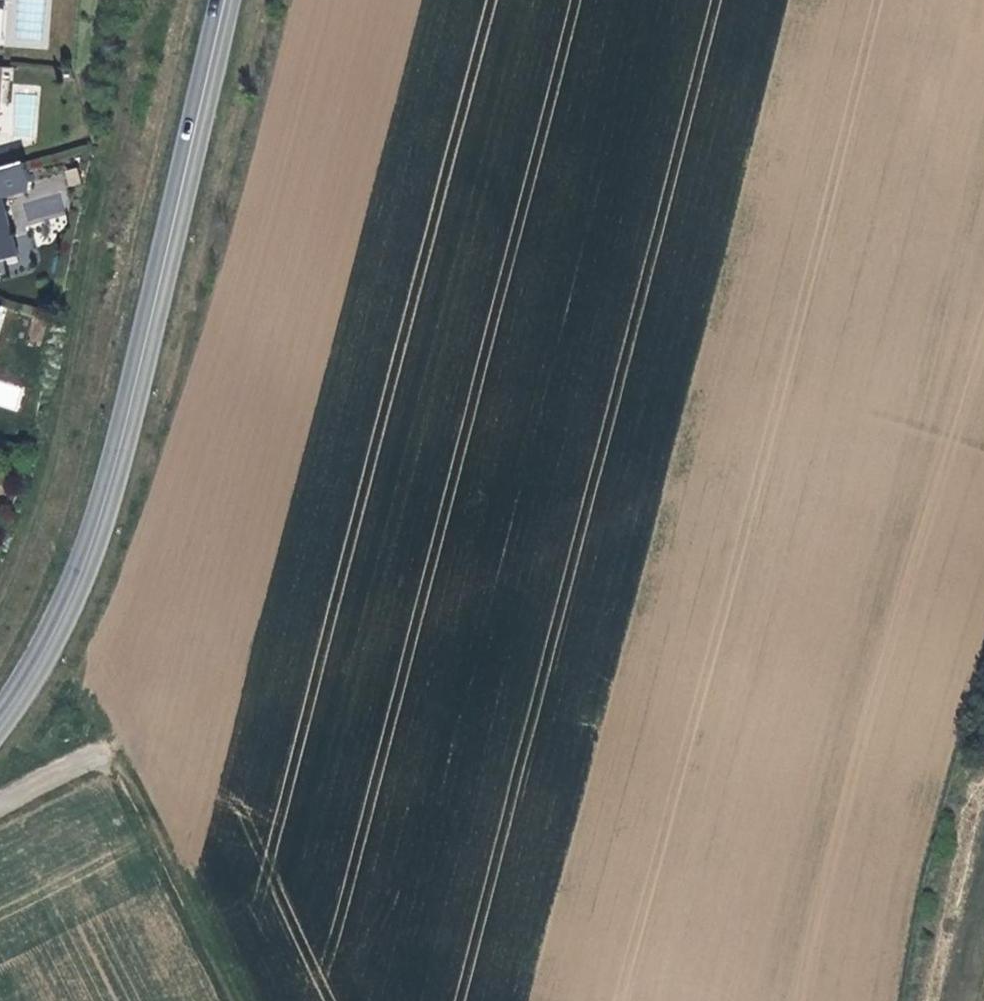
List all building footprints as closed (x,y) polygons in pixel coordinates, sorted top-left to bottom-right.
[(18,256),(1,196),(30,188),(31,182),(26,163),(0,170),(0,261),(18,256)]
